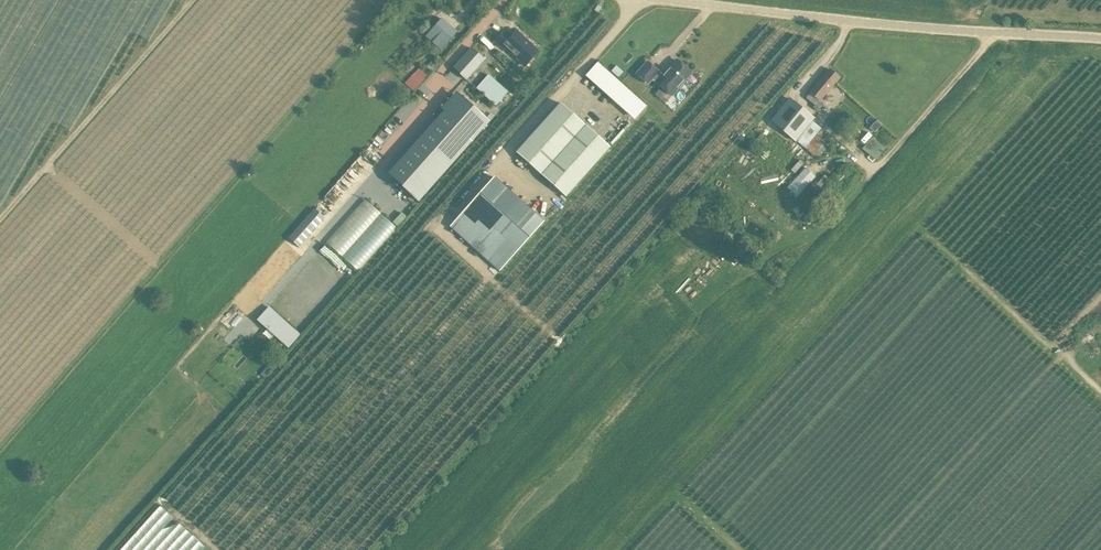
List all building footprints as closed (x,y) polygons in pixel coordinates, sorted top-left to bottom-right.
[(550,27),(557,33),(568,19),(560,13),(550,27)] [(425,36),(441,49),(457,31),(442,18),(425,36)] [(503,45),(525,65),(539,50),(516,30),(511,36),(504,30),(495,41),(502,47),(503,45)] [(471,48),(454,68),(466,80),(484,60),(471,48)] [(671,96),(691,73),(676,60),(662,77),(657,73),(658,72),(647,62),(637,74),(648,83),(652,79),(671,96)] [(597,62),(587,74),(636,117),(646,105),(597,62)] [(404,81),(412,91),(429,75),(420,66),(404,81)] [(809,92),(810,92),(806,97),(815,105),(813,107),(818,111),(823,105),(820,101),(839,78),(829,69),(809,92)] [(488,75),(476,88),(495,105),(507,92),(488,75)] [(408,160),(392,178),(419,201),(435,183),(489,122),(461,97),(446,114),(448,115),(434,131),(408,160)] [(770,121),(795,141),(796,140),(813,120),(814,118),(789,99),(770,121)] [(565,197),(610,147),(560,103),(516,153),(565,197)] [(822,128),(813,120),(796,140),(819,159),(824,153),(822,152),(829,144),(817,134),(822,128)] [(875,132),(876,131),(882,125),(877,120),(870,128),(875,132)] [(752,143),(758,150),(768,140),(761,133),(752,143)] [(885,148),(871,137),(862,148),(875,159),(885,148)] [(544,222),(493,177),(449,227),(499,271),(544,222)] [(364,198),(324,243),(357,272),(397,228),(364,198)]
